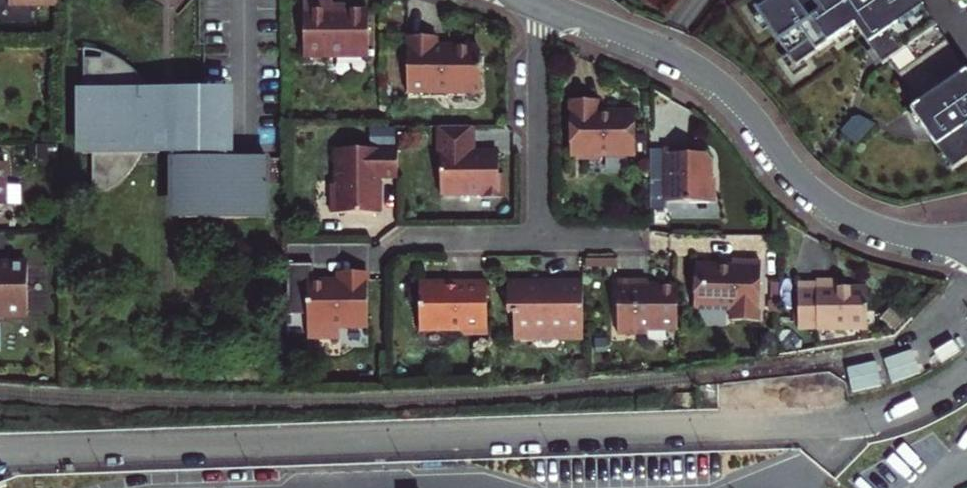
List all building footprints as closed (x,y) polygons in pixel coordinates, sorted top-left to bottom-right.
[(918,0),(770,0),(757,9),(797,64),(854,23),(883,61),(890,56),(921,99),(933,136),(954,167),(966,157),(966,71),(918,0)] [(336,16),(336,9),(336,6),(307,7),(307,61),(373,61),(372,16),(348,16),(336,16)] [(440,41),(410,41),(411,98),(484,96),(483,53),(479,49),(451,49),(452,52),(443,52),(443,49),(440,49),(440,41)] [(94,155),(95,181),(97,181),(101,180),(106,179),(110,176),(113,173),(115,175),(120,171),(126,178),(130,174),(134,170),(137,167),(140,161),(143,155),(161,155),(161,152),(175,152),(175,193),(181,193),(181,219),(270,218),(270,193),(268,194),(268,183),(270,183),(269,159),(236,159),(229,159),(229,144),(235,144),(234,89),(200,89),(152,90),(149,83),(146,79),(143,74),(139,70),(134,66),(130,62),(126,58),(120,56),(112,54),(104,53),(104,58),(85,58),(86,89),(84,89),(85,111),(80,111),(80,130),(85,130),(85,155),(94,155)] [(637,114),(612,114),(612,118),(601,118),(601,114),(600,102),(572,103),(573,159),(581,159),(581,162),(602,161),(602,158),(638,157),(637,114)] [(855,115),(845,128),(861,142),(877,122),(862,114),(855,115)] [(472,155),(472,127),(443,127),(443,154),(442,154),(442,183),(444,182),(444,189),(450,195),(461,195),(461,196),(468,195),(468,193),(483,192),(484,197),(506,196),(505,173),(500,174),(500,154),(472,155)] [(400,180),(400,151),(337,153),(338,189),(334,189),(335,218),(384,216),(383,181),(400,180)] [(669,153),(654,154),(654,203),(670,203),(669,153)] [(670,203),(670,206),(719,205),(718,181),(714,181),(714,162),(708,156),(695,156),(686,156),(686,153),(669,153),(670,203)] [(122,182),(126,178),(120,171),(115,175),(113,173),(110,176),(106,179),(101,180),(97,181),(95,181),(95,196),(106,192),(115,187),(122,182)] [(29,262),(0,262),(0,259),(0,317),(5,317),(5,313),(30,313),(29,262)] [(316,280),(316,263),(290,263),(290,313),(311,313),(311,338),(343,337),(343,326),(371,325),(370,270),(341,271),(341,282),(331,282),(331,280),(316,280)] [(725,270),(725,267),(700,268),(701,314),(737,313),(738,322),(766,322),(765,263),(736,263),(736,267),(737,270),(725,270)] [(823,329),(874,329),(873,287),(844,287),(844,280),(822,280),(822,283),(804,283),(805,329),(823,328),(823,329)] [(494,335),(493,281),(464,282),(464,283),(464,285),(452,285),(450,283),(426,284),(426,304),(426,331),(466,330),(471,335),(494,335)] [(517,315),(518,342),(538,342),(543,336),(559,336),(565,341),(589,341),(588,281),(563,282),(559,288),(542,289),(542,282),(511,283),(512,315),(517,315)] [(683,331),(683,286),(653,286),(653,281),(622,281),(622,335),(652,335),(652,331),(683,331)] [(426,304),(426,284),(414,284),(415,304),(426,304)]
